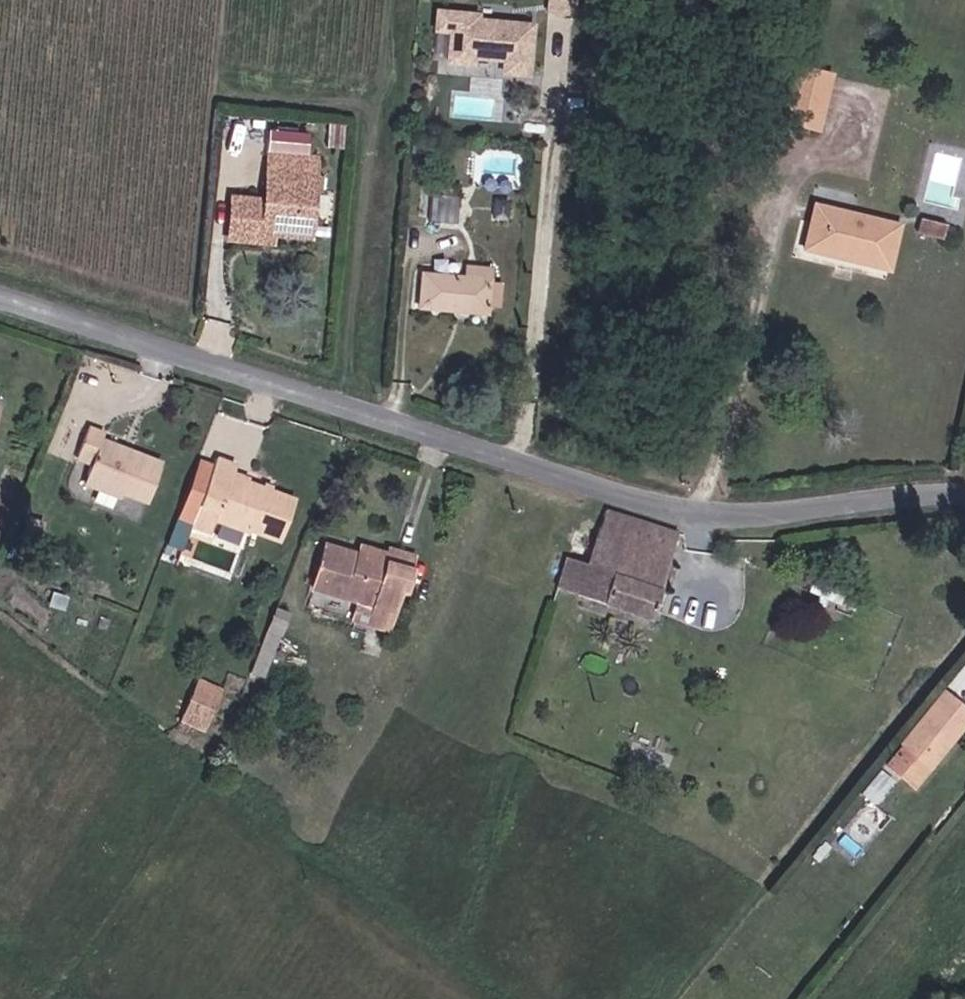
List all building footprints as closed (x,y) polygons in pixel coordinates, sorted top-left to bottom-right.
[(547,18),(572,20),(574,0),(549,0),(547,18)] [(476,16),(437,13),(435,31),(450,32),(447,62),(472,64),(472,57),(504,60),(503,72),(527,74),(531,25),(476,21),(476,16)] [(782,122),(817,130),(829,76),(794,68),(782,122)] [(507,118),(508,96),(459,92),(457,114),(507,118)] [(325,148),(342,150),(344,126),(328,124),(325,148)] [(301,208),(311,209),(315,158),(267,154),(263,200),(230,197),(227,240),(259,243),(260,235),(272,236),(298,238),(301,208)] [(435,187),(435,195),(455,196),(455,189),(435,187)] [(455,196),(435,195),(430,194),(428,223),(456,225),(459,196),(455,196)] [(803,250),(888,271),(899,226),(813,206),(803,250)] [(301,208),(298,238),(308,239),(311,209),(301,208)] [(917,231),(943,237),(946,227),(919,220),(917,231)] [(260,235),(259,243),(271,245),(272,236),(260,235)] [(487,306),(489,286),(490,270),(466,268),(465,279),(422,275),(418,308),(486,314),(487,306)] [(500,287),(489,286),(487,306),(498,307),(500,287)] [(106,435),(87,427),(74,459),(90,465),(83,483),(120,497),(121,493),(147,503),(162,465),(103,442),(106,435)] [(213,467),(193,519),(214,527),(216,522),(248,534),(249,531),(279,542),(295,500),(232,477),(236,467),(215,459),(213,467)] [(210,536),(214,527),(193,519),(213,467),(198,462),(174,523),(210,536)] [(586,568),(566,560),(556,590),(649,622),(678,536),(645,524),(606,511),(586,568)] [(324,546),(312,591),(372,608),(393,613),(399,592),(404,593),(414,557),(389,551),(388,555),(385,563),(358,556),(324,546)] [(385,563),(388,555),(360,547),(358,556),(385,563)] [(809,590),(852,609),(858,597),(814,578),(809,590)] [(372,608),(312,591),(308,608),(360,622),(361,616),(370,618),(372,608)] [(277,658),(287,609),(273,606),(263,655),(277,658)] [(388,631),(393,613),(372,608),(370,618),(361,616),(360,622),(359,623),(388,631)] [(181,719),(204,729),(219,692),(196,682),(181,719)] [(902,743),(888,759),(916,784),(964,725),(964,711),(944,693),(902,743)] [(861,793),(874,805),(895,781),(881,770),(861,793)]
